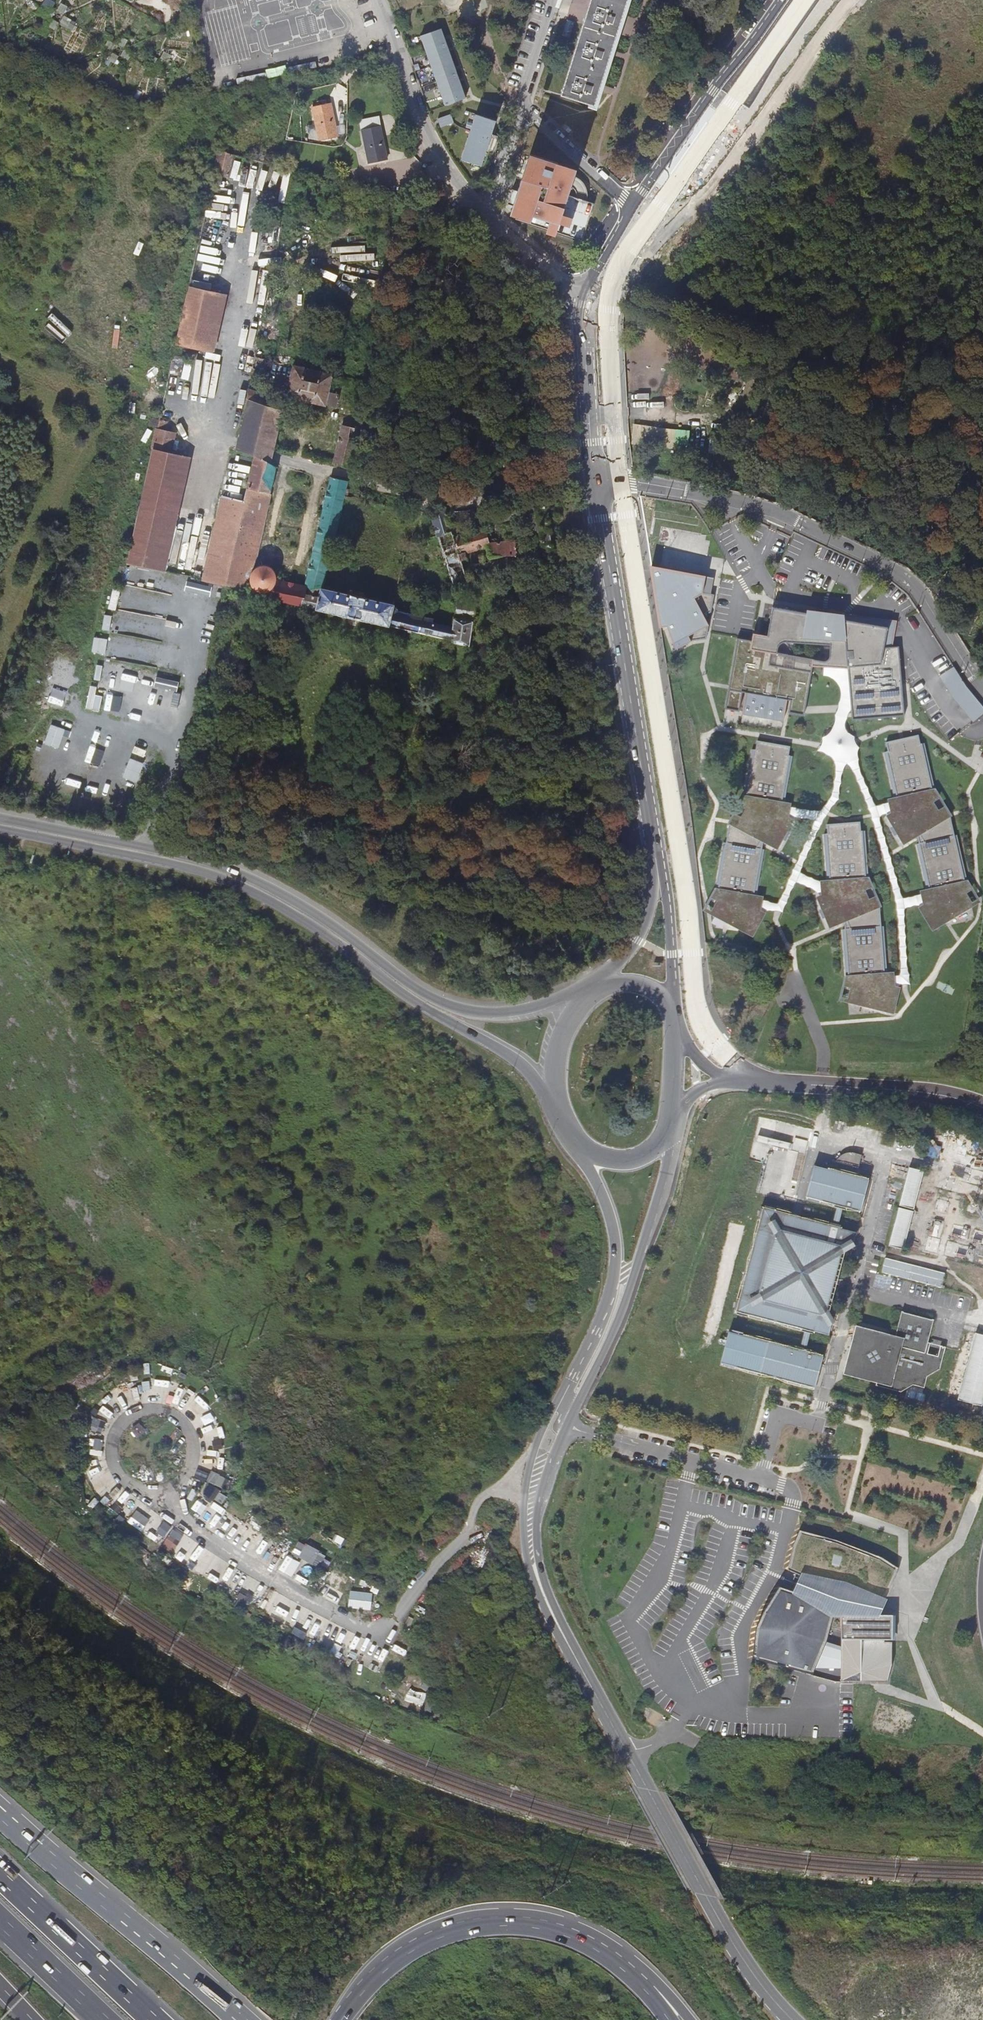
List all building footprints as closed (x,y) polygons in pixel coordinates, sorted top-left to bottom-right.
[(629,0),(594,0),(564,96),(596,106),(629,0)] [(466,98),(438,28),(418,36),(446,106),(466,98)] [(413,63),(423,59),(419,47),(408,52),(413,63)] [(424,91),(434,87),(429,77),(419,81),(424,91)] [(319,139),(338,135),(331,103),(312,107),(319,139)] [(463,159),(484,165),(497,118),(477,113),(476,117),(475,116),(463,159)] [(438,118),(441,127),(454,122),(452,116),(452,114),(446,116),(444,116),(438,118)] [(369,162),(388,158),(380,126),(362,130),(369,162)] [(230,176),(234,155),(220,151),(215,172),(230,176)] [(520,213),(587,234),(598,199),(571,190),(578,165),(533,151),(521,189),(515,187),(511,199),(524,203),(520,213)] [(176,344),(207,351),(220,293),(190,286),(176,344)] [(228,294),(220,293),(207,351),(215,353),(228,294)] [(262,380),(267,359),(260,358),(261,353),(256,352),(251,378),(262,380)] [(352,402),(364,405),(369,383),(311,369),(294,365),(287,396),(337,407),(339,394),(329,392),(331,382),(355,388),(352,402)] [(272,407),(275,397),(249,388),(247,398),(248,399),(248,400),(248,401),(240,436),(275,450),(284,411),(272,407)] [(153,449),(171,453),(175,433),(167,431),(171,411),(162,409),(153,449)] [(635,424),(632,441),(672,449),(675,432),(635,424)] [(334,464),(351,468),(356,442),(359,429),(343,425),(334,464)] [(272,464),(275,450),(240,436),(239,436),(239,438),(236,450),(255,456),(272,464)] [(171,453),(153,449),(141,503),(127,563),(158,571),(183,455),(171,453)] [(191,457),(183,455),(158,571),(167,573),(191,457)] [(255,568),(277,467),(272,464),(255,456),(245,500),(226,587),(273,598),(278,580),(277,575),(275,571),(274,569),(271,567),(267,565),(263,565),(258,566),(255,568)] [(323,514),(305,586),(301,605),(319,609),(324,588),(338,528),(345,495),(348,481),(331,477),(323,514)] [(226,587),(245,500),(223,495),(203,581),(226,587)] [(487,546),(492,556),(531,554),(531,552),(530,549),(527,549),(521,515),(529,513),(536,552),(552,550),(544,497),(538,499),(486,513),(489,524),(501,521),(505,540),(488,543),(484,528),(463,533),(459,520),(450,523),(462,561),(468,559),(466,551),(487,546)] [(431,510),(456,589),(469,585),(468,580),(466,574),(462,561),(450,523),(445,506),(431,510)] [(469,516),(476,515),(474,507),(467,509),(469,516)] [(481,521),(479,515),(470,517),(471,523),(481,521)] [(532,552),(534,561),(554,559),(552,550),(536,552),(532,552)] [(534,561),(532,552),(531,552),(531,554),(492,556),(479,556),(480,567),(491,567),(491,573),(500,573),(500,568),(534,564),(534,561)] [(709,624),(704,616),(711,612),(714,595),(702,592),(705,577),(652,564),(668,623),(674,624),(675,649),(691,641),(706,639),(709,624)] [(477,571),(466,574),(468,580),(479,577),(477,571)] [(278,580),(273,598),(301,605),(305,586),(278,580)] [(211,593),(213,585),(196,582),(194,589),(211,593)] [(394,604),(324,588),(319,609),(373,622),(390,626),(393,610),(394,604)] [(456,618),(455,618),(454,624),(454,626),(452,640),(452,641),(470,646),(475,599),(459,597),(456,618)] [(899,646),(884,647),(887,627),(844,619),(844,622),(830,619),(831,617),(773,606),(770,623),(769,623),(767,635),(759,633),(758,641),(737,638),(729,686),(729,688),(725,709),(739,711),(742,692),(745,693),(742,714),(784,721),(787,700),(789,700),(790,701),(788,713),(804,715),(805,710),(805,706),(809,686),(812,673),(813,666),(845,668),(848,668),(852,720),(905,715),(899,646)] [(433,620),(393,610),(390,626),(452,640),(454,626),(433,622),(433,620)] [(95,636),(94,651),(107,653),(108,637),(95,636)] [(944,683),(951,694),(972,721),(982,713),(982,706),(966,684),(954,666),(939,676),(944,683)] [(178,689),(180,679),(156,676),(155,686),(178,689)] [(89,708),(100,709),(102,695),(90,693),(89,708)] [(62,747),(68,728),(51,723),(46,742),(62,747)] [(926,752),(924,744),(920,745),(918,736),(886,743),(887,752),(884,752),(886,761),(888,760),(889,763),(886,764),(888,772),(891,772),(892,779),(890,779),(892,789),(895,788),(895,791),(893,792),(894,799),(891,800),(893,807),(894,814),(891,816),(891,815),(888,817),(894,825),(897,823),(908,841),(917,836),(918,838),(919,844),(917,844),(919,853),(921,852),(922,856),(919,856),(921,865),(924,864),(925,871),(923,872),(924,880),(927,879),(928,882),(925,883),(927,890),(923,891),(925,898),(926,906),(921,909),(926,917),(929,915),(937,927),(947,921),(968,908),(961,896),(971,889),(967,883),(965,877),(966,877),(966,875),(963,876),(963,872),(964,872),(963,863),(960,864),(959,856),(961,856),(959,847),(957,848),(956,845),(959,844),(957,835),(953,836),(949,816),(942,818),(939,812),(936,814),(936,813),(934,814),(928,804),(939,797),(934,790),(932,783),(930,783),(929,780),(932,779),(930,771),(927,771),(926,764),(928,763),(926,755),(924,756),(923,752),(926,752)] [(739,804),(748,809),(742,819),(737,817),(736,823),(736,825),(729,823),(726,843),(723,843),(722,851),(724,852),(723,855),(721,855),(719,863),(722,864),(721,871),(718,870),(718,875),(717,875),(716,879),(719,879),(718,882),(716,882),(715,891),(712,898),(713,898),(723,903),(716,916),(727,921),(748,933),(754,921),(758,922),(762,914),(759,913),(757,911),(758,902),(759,896),(756,895),(757,888),(754,888),(755,884),(757,885),(759,876),(757,876),(758,869),(760,869),(762,861),(759,860),(760,857),(762,857),(764,849),(762,849),(762,844),(763,841),(772,846),(782,827),(786,829),(790,821),(785,818),(786,809),(787,803),(784,803),(785,796),(783,796),(783,792),(786,793),(787,784),(785,784),(786,777),(789,777),(790,769),(787,768),(788,765),(791,765),(792,757),(788,756),(789,749),(790,749),(790,747),(757,741),(756,749),(755,749),(755,750),(751,749),(750,758),(753,758),(752,761),(749,761),(748,770),(751,770),(749,777),(747,777),(745,785),(748,786),(747,789),(744,788),(743,796),(739,804)] [(125,777),(139,780),(144,761),(130,757),(125,777)] [(890,812),(890,803),(871,804),(872,813),(890,812)] [(862,1005),(887,1012),(888,1002),(889,1002),(890,998),(897,999),(898,990),(892,988),(890,973),(887,974),(886,966),(883,966),(883,963),(886,962),(885,954),(882,954),(882,946),(885,946),(884,938),(882,939),(881,935),(884,935),(884,926),(881,927),(880,907),(872,908),(869,901),(865,903),(860,891),(871,886),(868,879),(867,871),(865,871),(865,868),(867,868),(866,859),(864,859),(863,852),(866,852),(866,843),(863,843),(863,840),(865,840),(865,831),(861,831),(860,822),(846,823),(826,824),(827,834),(823,834),(824,842),(826,842),(827,846),(824,846),(825,854),(827,854),(828,862),(825,862),(826,870),(829,870),(829,874),(826,874),(826,881),(823,881),(823,888),(823,896),(819,898),(823,907),(826,905),(835,924),(844,920),(844,923),(845,928),(842,928),(842,937),(845,937),(845,940),(843,940),(843,949),(845,948),(846,956),(844,956),(844,965),(846,965),(846,968),(844,968),(844,976),(845,976),(844,986),(854,989),(853,1002),(862,1005)] [(844,1207),(844,1211),(847,1212),(848,1208),(861,1212),(869,1183),(855,1179),(857,1174),(853,1173),(854,1167),(858,1168),(861,1155),(847,1152),(843,1152),(841,1153),(839,1155),(833,1162),(831,1165),(828,1166),(827,1168),(820,1167),(811,1199),(837,1206),(837,1209),(839,1210),(840,1206),(844,1207)] [(899,1205),(913,1209),(917,1191),(918,1192),(923,1171),(922,1171),(908,1168),(902,1192),(898,1205),(899,1205)] [(839,1229),(840,1227),(844,1211),(844,1207),(840,1206),(839,1210),(835,1226),(835,1228),(839,1229)] [(888,1246),(903,1249),(912,1211),(898,1208),(898,1207),(888,1245),(888,1246)] [(835,1228),(835,1226),(832,1225),(832,1227),(777,1213),(778,1211),(767,1208),(766,1210),(763,1210),(760,1220),(763,1221),(742,1302),(740,1301),(737,1312),(739,1312),(739,1315),(750,1318),(751,1316),(763,1319),(801,1329),(800,1331),(806,1332),(806,1330),(810,1331),(810,1334),(815,1335),(815,1333),(829,1336),(832,1326),(823,1324),(824,1319),(842,1247),(844,1242),(853,1245),(856,1233),(843,1230),(843,1228),(840,1227),(839,1229),(835,1228)] [(880,1272),(941,1287),(945,1273),(884,1258),(880,1272)] [(946,1351),(941,1350),(938,1360),(927,1358),(930,1347),(928,1346),(934,1324),(902,1315),(896,1339),(857,1329),(849,1361),(853,1362),(849,1376),(877,1383),(876,1387),(903,1395),(914,1389),(925,1392),(928,1381),(941,1373),(946,1351)] [(806,1330),(806,1332),(801,1350),(801,1352),(805,1353),(805,1351),(810,1334),(810,1331),(806,1330)] [(801,1352),(801,1350),(798,1349),(797,1351),(731,1333),(723,1365),(816,1389),(824,1357),(809,1354),(810,1352),(805,1351),(805,1353),(801,1352)] [(974,1333),(958,1401),(981,1406),(982,1399),(982,1335),(974,1333)] [(941,1350),(930,1347),(927,1358),(938,1360),(941,1350)] [(190,1404),(201,1414),(210,1404),(199,1395),(190,1404)] [(102,1433),(107,1421),(93,1416),(88,1428),(102,1433)] [(140,1424),(133,1429),(139,1437),(146,1432),(140,1424)] [(213,1470),(208,1479),(221,1486),(226,1477),(213,1470)] [(205,1494),(223,1503),(227,1494),(210,1485),(205,1494)] [(174,1528),(163,1545),(174,1552),(185,1535),(174,1528)] [(881,1615),(881,1612),(883,1603),(885,1597),(886,1598),(896,1576),(896,1574),(897,1570),(899,1569),(882,1557),(837,1541),(800,1530),(793,1546),(792,1551),(788,1570),(806,1577),(826,1581),(821,1599),(779,1587),(764,1612),(756,1629),(752,1658),(813,1675),(816,1668),(833,1628),(841,1628),(841,1669),(841,1682),(888,1682),(892,1666),(892,1615),(881,1615)] [(321,1566),(327,1552),(299,1540),(293,1554),(321,1566)] [(239,1574),(233,1586),(245,1591),(250,1580),(239,1574)] [(349,1606),(372,1609),(374,1592),(351,1589),(349,1606)] [(234,1605),(246,1611),(253,1597),(241,1592),(234,1605)] [(833,1628),(816,1668),(841,1669),(841,1628),(833,1628)]
